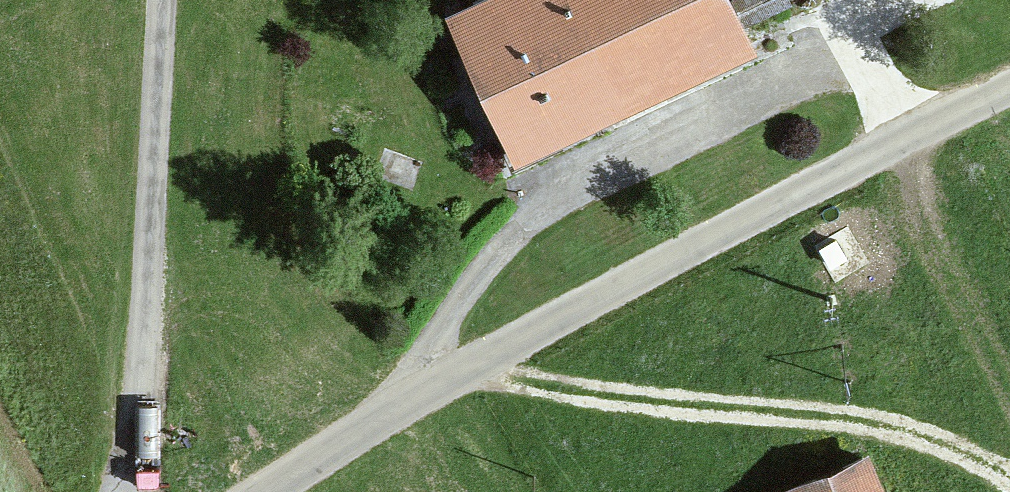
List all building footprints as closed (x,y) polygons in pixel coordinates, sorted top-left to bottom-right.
[(738,44),(717,0),(489,0),(457,15),(520,147),(738,44)] [(787,0),(728,0),(741,27),(789,3),(787,0)] [(860,458),(783,491),(875,491),(860,458)]
